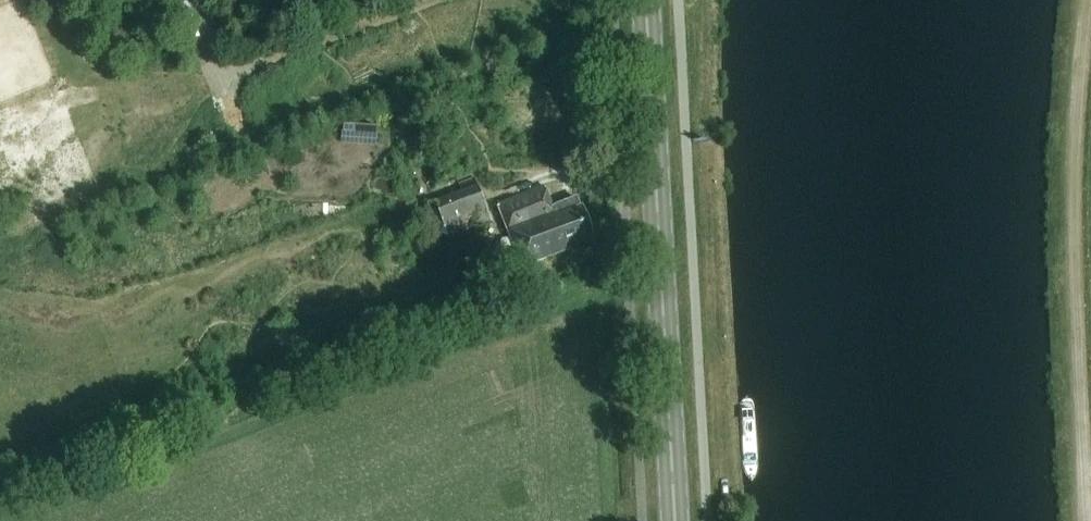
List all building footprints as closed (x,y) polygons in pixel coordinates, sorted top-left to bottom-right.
[(477,186),(424,206),(435,233),(450,238),(491,222),(477,186)] [(578,251),(592,246),(589,238),(591,237),(580,208),(578,209),(575,200),(555,207),(549,211),(541,190),(501,205),(523,266),(571,249),(569,245),(575,243),(578,251)]
